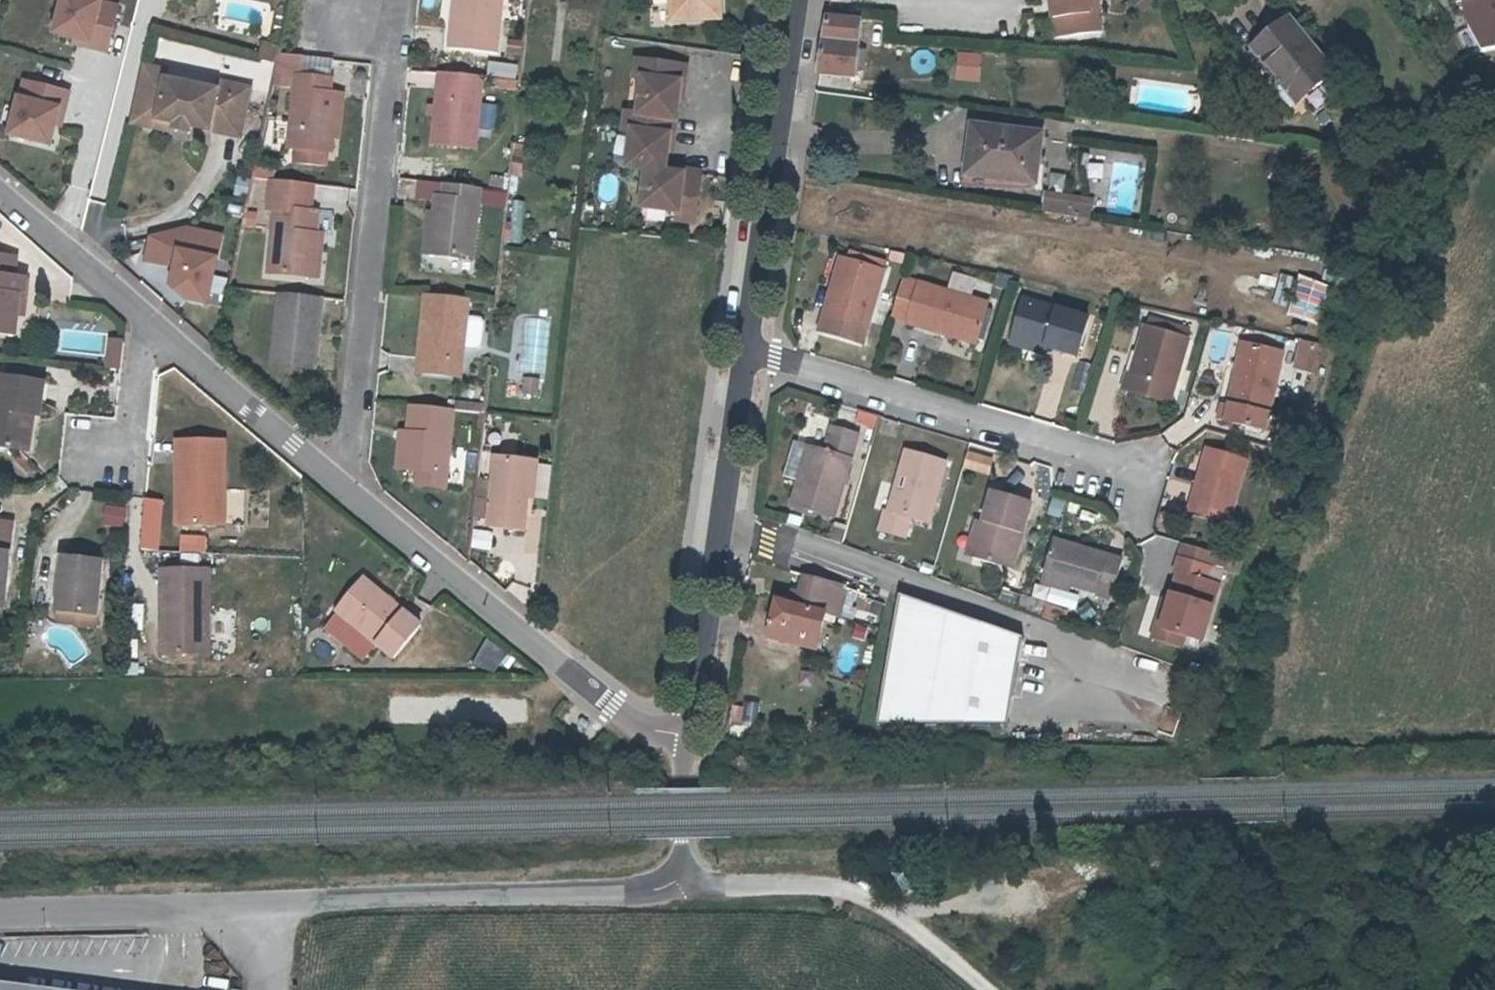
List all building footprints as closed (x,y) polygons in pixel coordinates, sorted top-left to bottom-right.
[(76,36),(74,44),(105,51),(116,5),(101,1),(101,0),(59,0),(52,31),(76,36)] [(505,0),(457,0),(452,45),(499,50),(505,0)] [(672,17),(722,15),(721,0),(672,0),(672,17)] [(1092,0),(1055,0),(1059,33),(1104,26),(1100,6),(1093,8),(1092,0)] [(1469,22),(1482,45),(1494,43),(1494,0),(1466,0),(1469,22)] [(863,18),(830,14),(821,74),(858,77),(859,68),(860,51),(863,18)] [(1334,71),(1290,16),(1254,45),(1279,76),(1283,73),(1302,97),(1334,71)] [(280,47),(264,43),(260,59),(277,64),(280,47)] [(860,51),(859,68),(867,69),(869,51),(860,51)] [(688,63),(638,57),(636,75),(644,76),(639,111),(627,109),(624,127),(633,129),(628,165),(647,167),(642,205),(678,209),(678,217),(696,220),(702,170),(684,168),(683,172),(666,169),(669,149),(670,134),(675,134),(680,96),(682,81),(685,81),(688,63)] [(491,58),(490,72),(519,75),(521,61),(491,58)] [(167,70),(141,63),(127,118),(154,125),(156,117),(165,77),(167,70)] [(477,144),(486,74),(442,69),(435,140),(477,144)] [(329,150),(331,137),(336,93),(328,92),(329,78),(294,74),(285,145),(329,150)] [(175,121),(190,125),(238,136),(250,88),(218,81),(217,89),(165,77),(156,117),(175,121)] [(48,143),(52,124),(59,125),(67,91),(22,80),(9,133),(48,143)] [(336,93),(331,137),(338,138),(343,94),(336,93)] [(188,131),(190,125),(175,121),(173,128),(188,131)] [(1224,124),(1215,123),(1213,132),(1223,134),(1224,124)] [(976,126),(969,175),(1039,185),(1045,135),(976,126)] [(1258,128),(1249,127),(1247,136),(1257,138),(1258,128)] [(312,182),(269,177),(266,207),(274,208),(266,271),(308,276),(313,235),(316,213),(313,213),(313,208),(309,208),(312,182)] [(435,211),(431,252),(431,253),(473,257),(482,185),(446,182),(444,196),(437,195),(435,211)] [(1044,210),(1057,213),(1095,218),(1097,200),(1047,192),(1044,210)] [(431,252),(435,211),(429,210),(425,251),(431,252)] [(208,303),(221,235),(183,229),(149,238),(145,259),(172,263),(169,281),(186,299),(208,303)] [(313,235),(308,276),(317,277),(322,236),(313,235)] [(422,256),(421,270),(444,272),(445,257),(422,256)] [(14,338),(16,319),(18,300),(24,301),(26,282),(13,281),(15,266),(9,258),(0,257),(0,337),(14,338)] [(845,257),(837,286),(844,288),(852,259),(845,257)] [(844,288),(837,286),(821,341),(862,353),(887,269),(852,259),(844,288)] [(1278,275),(1274,303),(1286,305),(1291,277),(1278,275)] [(906,276),(895,317),(981,342),(992,302),(906,276)] [(1296,299),(1319,310),(1328,292),(1304,281),(1296,299)] [(322,298),(279,292),(270,363),(313,368),(322,298)] [(426,293),(423,321),(431,322),(426,370),(460,374),(469,297),(426,293)] [(1021,335),(1056,346),(1087,355),(1098,319),(1032,299),(1021,335)] [(467,316),(467,349),(483,349),(483,316),(467,316)] [(1162,319),(1159,329),(1174,333),(1176,324),(1162,319)] [(431,322),(423,321),(419,369),(426,370),(431,322)] [(1174,333),(1159,329),(1155,327),(1141,377),(1136,375),(1131,390),(1178,404),(1198,340),(1200,332),(1176,324),(1174,333)] [(1054,356),(1056,346),(1021,335),(1018,345),(1054,356)] [(108,338),(103,369),(119,372),(124,340),(108,338)] [(1230,401),(1225,417),(1271,430),(1292,352),(1253,341),(1236,403),(1230,401)] [(1319,370),(1328,344),(1312,341),(1304,367),(1319,370)] [(538,397),(538,378),(522,378),(522,397),(538,397)] [(36,419),(40,420),(44,386),(2,381),(0,400),(0,450),(22,452),(27,418),(36,419)] [(447,485),(455,407),(412,403),(406,467),(419,469),(418,482),(447,485)] [(856,411),(854,426),(874,429),(876,414),(856,411)] [(27,418),(22,452),(31,454),(36,419),(27,418)] [(826,450),(810,445),(801,477),(794,502),(836,514),(860,432),(834,424),(826,450)] [(178,441),(178,459),(185,460),(184,524),(224,525),(225,442),(178,441)] [(801,477),(810,445),(797,442),(788,473),(801,477)] [(886,507),(880,527),(906,534),(912,515),(930,520),(948,460),(907,449),(890,509),(886,507)] [(1193,510),(1233,522),(1251,462),(1211,450),(1193,510)] [(990,475),(994,457),(965,453),(962,471),(990,475)] [(522,529),(524,514),(527,484),(522,484),(525,459),(495,455),(487,525),(522,529)] [(185,460),(178,459),(177,524),(184,524),(185,460)] [(527,484),(524,514),(529,514),(535,460),(525,459),(522,484),(527,484)] [(986,522),(976,557),(1015,569),(1034,503),(995,490),(986,522)] [(486,499),(475,498),(473,516),(484,517),(486,499)] [(161,503),(144,501),(140,550),(157,551),(161,503)] [(976,557),(986,522),(976,519),(965,554),(976,557)] [(3,612),(12,528),(0,526),(0,611),(3,612)] [(473,530),(469,548),(488,552),(493,534),(473,530)] [(179,534),(179,550),(204,550),(204,533),(179,534)] [(1074,585),(1101,593),(1102,588),(1116,593),(1126,560),(1057,539),(1045,576),(1074,585)] [(1232,560),(1188,546),(1183,561),(1228,575),(1232,560)] [(65,577),(59,576),(55,613),(75,615),(96,618),(102,564),(66,560),(65,577)] [(1174,605),(1166,632),(1192,640),(1207,644),(1228,575),(1183,561),(1178,576),(1182,577),(1174,605)] [(170,590),(171,656),(211,655),(209,570),(161,572),(162,590),(170,590)] [(848,579),(807,571),(804,590),(797,588),(794,602),(829,610),(842,613),(846,583),(848,579)] [(1074,585),(1045,576),(1042,584),(1072,593),(1074,585)] [(397,659),(423,626),(365,579),(339,611),(397,659)] [(1036,600),(1065,607),(1069,592),(1040,585),(1036,600)] [(1102,588),(1101,593),(1099,596),(1113,600),(1116,593),(1102,588)] [(170,590),(162,590),(163,656),(171,656),(170,590)] [(1025,636),(901,591),(877,721),(1009,722),(1025,636)] [(829,610),(794,602),(780,599),(774,634),(822,644),(829,610)] [(1188,653),(1192,640),(1166,632),(1174,605),(1166,602),(1154,644),(1188,653)] [(74,629),(75,615),(55,613),(54,627),(74,629)] [(95,630),(96,618),(75,615),(74,629),(95,630)] [(485,641),(474,664),(494,674),(505,652),(485,641)] [(773,731),(771,700),(732,702),(734,733),(773,731)] [(0,982),(0,989),(65,989),(0,982)]
